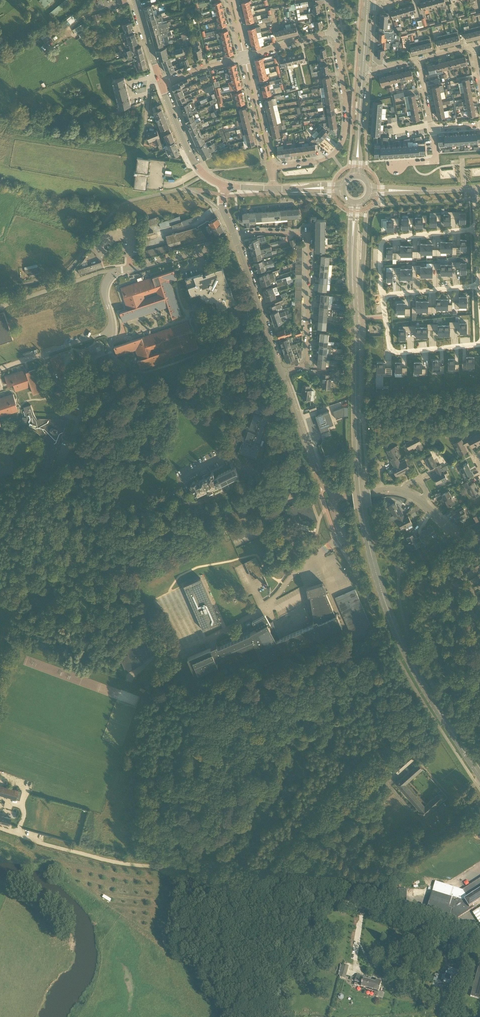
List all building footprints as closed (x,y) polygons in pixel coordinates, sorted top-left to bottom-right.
[(447,8),(446,4),(445,0),(438,0),(440,7),(441,10),(447,8)] [(424,10),(428,9),(426,1),(420,3),(422,11),(423,12),(425,11),(424,10)] [(310,18),(316,17),(315,13),(320,12),(319,4),(313,5),(314,9),(312,9),(313,13),(307,14),(308,18),(310,18)] [(144,8),(146,15),(148,21),(166,15),(167,15),(166,12),(161,13),(155,15),(152,5),(144,8)] [(410,14),(414,13),(414,14),(417,13),(416,12),(414,5),(408,7),(410,14)] [(43,25),(47,22),(39,12),(35,10),(30,6),(24,11),(29,16),(32,13),(35,17),(36,16),(43,25)] [(410,14),(408,7),(402,8),(404,16),(408,15),(408,16),(411,15),(410,14)] [(110,9),(100,12),(100,13),(97,14),(99,20),(102,19),(101,18),(107,16),(112,14),(111,14),(113,13),(112,11),(110,12),(110,9)] [(395,18),(399,17),(397,10),(391,12),(393,19),(393,20),(395,20),(395,18)] [(263,23),(272,21),(271,17),(272,16),(271,12),(268,13),(269,17),(262,19),(263,23)] [(70,24),(78,18),(75,13),(67,19),(70,24)] [(393,28),(389,13),(385,13),(381,14),(380,22),(378,23),(378,26),(380,26),(380,27),(379,27),(379,31),(385,32),(394,32),(393,28)] [(97,14),(92,16),(95,25),(101,23),(97,14)] [(163,19),(167,18),(166,15),(148,21),(149,26),(161,22),(161,20),(163,19)] [(317,21),(316,17),(310,18),(311,22),(314,22),(315,26),(316,25),(317,29),(322,28),(321,21),(317,21)] [(61,32),(70,24),(66,19),(62,23),(62,22),(58,25),(56,26),(58,28),(61,32)] [(161,22),(149,26),(151,30),(168,25),(167,20),(162,22),(163,24),(162,24),(161,22)] [(217,25),(218,28),(227,26),(225,20),(217,22),(215,22),(216,26),(217,25)] [(126,33),(133,31),(132,28),(133,28),(132,22),(123,25),(126,33)] [(212,27),(211,26),(214,25),(214,23),(201,26),(202,28),(201,28),(203,34),(214,32),(213,29),(207,30),(206,29),(206,28),(206,27),(207,27),(207,28),(212,27)] [(167,31),(167,30),(166,29),(169,29),(168,25),(151,30),(152,36),(167,31)] [(88,34),(85,28),(77,33),(80,38),(88,34)] [(467,41),(472,40),(470,29),(464,30),(467,41)] [(173,35),(172,33),(171,30),(167,32),(167,31),(152,36),(154,41),(168,36),(173,35)] [(128,41),(136,39),(135,33),(133,34),(133,31),(126,33),(128,41)] [(218,39),(229,37),(228,31),(219,33),(216,34),(218,39)] [(398,33),(394,32),(385,32),(384,34),(379,33),(379,41),(383,42),(383,46),(385,46),(394,46),(394,43),(386,43),(386,42),(386,38),(391,38),(391,39),(398,40),(399,33),(398,33)] [(452,33),(455,44),(460,43),(458,32),(452,33)] [(440,48),(445,47),(442,35),(437,37),(440,48)] [(170,42),(170,41),(168,36),(154,41),(155,46),(170,42)] [(188,36),(186,37),(183,38),(185,46),(191,44),(188,36)] [(229,37),(218,39),(219,45),(223,44),(231,43),(229,37)] [(425,40),(427,51),(433,49),(430,38),(425,40)] [(131,50),(137,48),(137,46),(136,44),(138,44),(136,39),(128,41),(130,48),(131,50)] [(158,55),(167,53),(166,47),(164,48),(163,45),(173,43),(173,42),(174,41),(174,40),(170,41),(170,42),(155,46),(156,50),(158,55)] [(262,48),(261,46),(264,45),(263,42),(260,43),(261,43),(252,45),(253,50),(261,48),(262,48)] [(231,43),(223,44),(224,48),(223,48),(223,51),(232,48),(231,43)] [(198,50),(194,51),(196,59),(202,58),(199,45),(197,46),(198,50)] [(137,48),(131,50),(132,52),(125,54),(125,57),(128,57),(129,56),(143,52),(141,47),(137,48)] [(168,55),(167,53),(158,55),(159,61),(162,60),(170,58),(190,53),(188,47),(172,51),(173,53),(169,54),(168,55)] [(234,55),(232,48),(223,51),(225,50),(225,54),(224,54),(225,57),(226,56),(234,55)] [(320,62),(323,62),(322,57),(327,57),(325,49),(320,50),(321,54),(319,54),(320,58),(320,59),(318,60),(315,61),(315,63),(320,62)] [(135,61),(144,59),(143,52),(129,56),(128,57),(128,59),(131,59),(134,58),(135,61)] [(303,63),(306,62),(304,53),(298,55),(299,62),(303,62),(303,63)] [(461,66),(467,64),(466,57),(459,59),(461,66)] [(162,60),(165,68),(178,64),(177,61),(172,63),(170,58),(162,60)] [(136,67),(146,64),(144,59),(135,61),(134,61),(134,63),(135,63),(136,67)] [(455,67),(461,66),(459,59),(453,60),(455,67)] [(448,69),(455,67),(453,60),(447,62),(448,69)] [(323,71),(324,74),(329,73),(328,65),(323,66),(323,62),(320,62),(321,66),(321,70),(321,72),(323,71)] [(442,70),(448,69),(447,62),(440,63),(442,70)] [(437,72),(442,70),(440,63),(434,65),(436,72),(437,72)] [(167,74),(175,71),(174,68),(179,66),(178,64),(165,68),(167,74)] [(428,66),(429,74),(436,72),(434,65),(428,66)] [(411,82),(410,78),(413,78),(411,70),(405,72),(408,83),(411,82)] [(408,83),(405,72),(399,74),(400,81),(401,85),(402,88),(405,88),(404,84),(408,83)] [(295,85),(294,82),(292,73),(289,73),(291,82),(292,82),(293,88),(294,91),(296,90),(299,89),(298,86),(295,86),(295,85)] [(400,81),(399,74),(392,75),(394,82),(400,81)] [(388,84),(394,82),(392,75),(386,77),(388,84)] [(233,84),(240,82),(239,76),(233,77),(231,78),(232,81),(231,82),(231,84),(233,84)] [(120,107),(131,105),(124,77),(113,80),(120,107)] [(381,86),(388,84),(386,77),(379,78),(381,86)] [(172,86),(174,92),(183,89),(181,86),(189,83),(189,82),(190,82),(189,80),(188,81),(187,79),(172,86)] [(232,88),(232,90),(241,88),(240,82),(233,84),(233,87),(232,88)] [(321,92),(325,91),(331,90),(331,83),(323,85),(324,87),(320,88),(320,89),(318,89),(318,88),(312,89),(312,93),(317,92),(321,92)] [(434,94),(440,92),(444,92),(444,89),(443,85),(432,87),(434,94)] [(177,98),(184,95),(183,92),(188,90),(187,87),(183,89),(174,92),(177,98)] [(184,95),(177,98),(179,104),(187,101),(185,98),(191,96),(190,93),(184,95)] [(409,102),(416,101),(415,95),(408,96),(404,97),(405,99),(405,103),(409,102)] [(473,103),(472,97),(465,98),(466,101),(462,102),(462,103),(459,103),(459,106),(473,103)] [(236,103),(236,106),(245,104),(244,98),(236,100),(237,103),(236,103)] [(182,112),(191,109),(190,106),(194,104),(193,101),(181,106),(182,108),(181,109),(182,112)] [(411,109),(417,107),(416,101),(409,102),(405,103),(406,107),(407,109),(411,109)] [(323,110),(334,109),(333,102),(327,103),(323,104),(319,105),(317,105),(317,108),(323,107),(323,110)] [(437,112),(444,111),(443,108),(447,107),(451,106),(450,103),(436,106),(437,112)] [(157,118),(164,115),(162,109),(162,110),(160,105),(155,107),(157,111),(155,112),(157,118)] [(195,107),(191,109),(182,112),(183,115),(184,115),(185,117),(193,115),(198,113),(196,109),(196,110),(195,107)] [(329,116),(335,115),(334,109),(323,110),(324,114),(320,115),(321,117),(329,116)] [(99,122),(102,121),(100,115),(93,117),(90,119),(82,123),(85,129),(93,125),(96,124),(99,123),(99,122)] [(159,124),(167,121),(164,115),(157,118),(159,124)] [(184,118),(187,123),(195,119),(193,115),(185,117),(185,118),(184,118)] [(187,123),(187,124),(188,127),(188,126),(189,129),(204,122),(203,120),(201,121),(200,117),(195,119),(187,123)] [(170,130),(169,127),(167,121),(159,124),(161,130),(163,129),(164,132),(170,130)] [(192,134),(200,131),(199,128),(206,125),(206,126),(209,125),(208,121),(204,122),(189,129),(190,129),(191,132),(190,132),(191,134),(192,134)] [(323,126),(326,128),(330,132),(331,129),(331,128),(337,127),(336,121),(327,122),(323,123),(324,126),(323,126)] [(285,122),(281,123),(277,124),(271,125),(272,132),(279,130),(283,129),(282,125),(285,124),(285,122)] [(238,136),(241,135),(245,134),(252,132),(251,126),(244,128),(237,130),(237,133),(238,136)] [(319,133),(324,138),(329,133),(323,128),(319,133)] [(157,146),(158,145),(162,144),(157,130),(146,134),(149,142),(154,140),(157,146)] [(171,133),(170,130),(164,132),(165,135),(168,144),(168,145),(175,142),(171,133)] [(203,137),(210,134),(208,131),(202,134),(200,131),(192,134),(192,136),(193,138),(195,140),(203,137)] [(320,143),(324,138),(319,133),(315,138),(320,143)] [(197,146),(206,143),(204,140),(211,137),(210,134),(203,137),(195,140),(194,141),(195,141),(196,143),(195,143),(196,146),(197,145),(197,146)] [(255,145),(254,140),(254,139),(247,140),(248,142),(249,147),(255,145)] [(215,146),(219,144),(218,141),(208,146),(205,143),(206,143),(197,146),(201,153),(215,146)] [(158,145),(159,148),(164,146),(167,152),(177,148),(176,146),(176,145),(176,144),(176,143),(175,143),(175,142),(168,145),(168,144),(167,145),(164,146),(163,143),(162,144),(158,145)] [(212,155),(211,152),(217,149),(215,146),(201,153),(203,156),(202,156),(204,159),(212,155)] [(178,150),(177,148),(167,152),(168,155),(171,154),(172,157),(180,154),(180,153),(179,152),(179,151),(179,150),(178,150)] [(151,159),(137,157),(137,158),(138,158),(136,171),(134,171),(134,174),(136,174),(134,187),(133,188),(147,190),(147,189),(148,176),(150,176),(150,173),(149,173),(150,159),(151,159)] [(293,210),(294,218),(299,218),(300,218),(300,217),(301,217),(301,214),(300,214),(299,209),(293,210)] [(451,218),(455,218),(455,211),(448,211),(448,215),(444,215),(444,225),(451,225),(451,218)] [(466,211),(455,211),(455,218),(459,218),(459,223),(466,223),(466,211)] [(437,221),(441,221),(441,214),(436,214),(436,216),(430,216),(430,226),(437,226),(437,221)] [(422,217),(416,217),(416,227),(423,227),(423,222),(427,222),(427,215),(422,215),(422,217)] [(160,223),(161,228),(172,225),(173,228),(177,227),(178,227),(183,226),(197,221),(195,217),(181,222),(181,221),(180,216),(160,223)] [(160,223),(158,217),(147,220),(146,227),(160,223)] [(325,250),(325,245),(325,219),(317,219),(317,217),(311,217),(311,220),(315,221),(315,250),(316,250),(321,250),(321,251),(322,251),(322,250),(325,250)] [(402,219),(402,229),(409,229),(409,224),(413,224),(413,217),(408,217),(408,219),(402,219)] [(168,244),(180,241),(195,237),(199,236),(204,234),(213,229),(221,224),(218,218),(210,222),(209,221),(198,226),(199,228),(197,229),(196,228),(166,236),(167,238),(168,244)] [(394,225),(399,225),(399,218),(390,218),(390,220),(387,220),(387,230),(394,230),(394,225)] [(213,229),(204,234),(205,235),(206,238),(216,234),(224,230),(221,224),(213,229)] [(259,242),(266,240),(265,237),(258,238),(258,239),(249,241),(250,244),(249,245),(250,247),(251,247),(251,248),(260,246),(259,242)] [(460,247),(456,247),(456,254),(457,254),(457,253),(461,253),(461,250),(467,250),(467,240),(460,240),(460,247)] [(441,252),(447,252),(447,242),(440,242),(440,249),(437,249),(437,255),(441,255),(441,252)] [(453,242),(447,242),(447,252),(452,252),(452,254),(456,254),(456,247),(453,247),(453,242)] [(417,251),(417,258),(421,258),(421,254),(427,254),(427,244),(420,244),(420,251),(417,251)] [(427,254),(432,254),(432,255),(437,255),(437,249),(433,249),(433,244),(427,244),(427,254)] [(170,251),(169,247),(168,245),(143,252),(143,258),(170,251)] [(271,246),(263,248),(262,245),(260,246),(251,248),(253,255),(272,250),(271,246)] [(401,259),(401,256),(407,256),(407,246),(400,246),(400,253),(397,253),(397,259),(401,259)] [(413,251),(413,246),(407,246),(407,256),(412,256),(412,258),(417,258),(417,251),(413,251)] [(397,253),(393,253),(393,247),(387,247),(386,259),(397,259),(397,253)] [(276,253),(275,251),(275,250),(274,251),(253,256),(254,261),(262,259),(262,257),(273,254),(276,253)] [(321,264),(329,265),(329,262),(330,257),(321,256),(321,264)] [(256,268),(274,262),(273,259),(264,262),(263,260),(255,263),(256,268)] [(78,269),(80,275),(103,267),(102,261),(78,269)] [(271,266),(272,268),(276,267),(274,262),(256,268),(258,272),(266,270),(265,268),(271,266)] [(456,268),(456,262),(452,262),(452,265),(447,265),(447,275),(453,275),(453,268),(456,268)] [(460,273),(467,273),(466,263),(461,263),(461,262),(456,262),(456,268),(460,268),(460,273)] [(433,269),(437,269),(437,263),(432,263),(432,267),(427,267),(427,277),(433,277),(433,269)] [(441,263),(437,263),(437,269),(440,269),(440,275),(447,275),(447,265),(441,265),(441,263)] [(412,269),(407,269),(407,279),(413,279),(413,271),(417,271),(417,265),(412,265),(412,269)] [(417,265),(417,271),(420,271),(420,277),(427,277),(427,267),(421,267),(421,265),(417,265)] [(40,275),(39,271),(38,267),(25,270),(26,274),(29,274),(30,278),(40,275)] [(186,279),(191,296),(200,293),(202,294),(201,296),(213,302),(214,300),(216,301),(219,309),(236,304),(230,287),(225,289),(224,286),(228,284),(223,267),(206,273),(206,275),(204,276),(203,273),(186,279)] [(393,281),(393,273),(397,273),(397,267),(392,267),(392,271),(387,271),(386,281),(393,281)] [(397,267),(397,273),(400,273),(400,279),(407,279),(407,269),(401,269),(401,267),(397,267)] [(135,283),(121,288),(128,310),(126,311),(120,313),(123,321),(151,312),(150,309),(153,308),(154,310),(166,306),(165,304),(168,303),(173,318),(181,316),(170,281),(177,279),(174,270),(153,277),(154,280),(151,281),(150,279),(138,283),(139,285),(136,286),(135,283)] [(260,281),(275,276),(274,274),(272,272),(269,273),(268,272),(259,275),(260,281)] [(262,286),(272,283),(271,282),(275,281),(276,279),(275,276),(260,281),(262,286)] [(320,292),(324,293),(324,291),(327,291),(327,283),(319,283),(318,290),(320,290),(320,292)] [(265,295),(275,292),(278,291),(276,287),(273,288),(273,287),(263,290),(265,295)] [(267,301),(276,298),(275,292),(265,295),(267,301)] [(320,302),(329,303),(329,295),(324,295),(324,293),(320,292),(320,295),(321,295),(320,302)] [(455,302),(455,308),(459,308),(459,307),(467,307),(467,297),(459,297),(459,302),(455,302)] [(442,299),(436,299),(436,306),(432,306),(432,313),(436,313),(436,309),(442,309),(442,299)] [(442,299),(442,309),(448,309),(448,311),(452,311),(452,304),(448,304),(448,299),(442,299)] [(422,311),(422,301),(416,301),(416,306),(412,306),(412,313),(416,313),(416,311),(422,311)] [(432,306),(428,306),(428,301),(422,301),(422,311),(428,311),(428,314),(432,314),(432,313),(432,306)] [(271,313),(278,311),(283,309),(281,303),(269,307),(271,313)] [(397,303),(397,313),(405,313),(405,316),(410,316),(410,308),(405,308),(405,303),(397,303)] [(288,312),(286,312),(285,311),(279,313),(278,311),(271,313),(273,319),(288,314),(288,312)] [(13,340),(4,312),(0,313),(0,344),(13,340)] [(287,318),(287,317),(292,315),(291,313),(288,314),(273,319),(275,325),(283,322),(282,319),(287,318)] [(319,329),(319,331),(324,331),(324,329),(326,329),(327,322),(319,321),(318,328),(319,329)] [(449,325),(444,325),(444,335),(450,335),(450,328),(455,328),(455,321),(449,322),(449,325)] [(455,321),(455,328),(460,328),(460,333),(467,333),(467,323),(460,323),(460,322),(455,321)] [(168,358),(199,347),(196,339),(187,342),(186,339),(188,338),(186,332),(188,332),(191,331),(188,322),(160,332),(160,334),(158,335),(157,333),(145,337),(146,339),(143,340),(142,338),(114,347),(117,356),(137,349),(139,357),(142,356),(143,359),(138,360),(141,369),(169,360),(168,358)] [(428,330),(433,330),(433,324),(427,324),(427,327),(422,327),(422,337),(428,337),(428,330)] [(438,324),(433,324),(433,330),(438,330),(438,335),(444,335),(444,325),(438,325),(438,324)] [(411,332),(411,326),(403,326),(403,329),(399,329),(399,339),(406,339),(406,332),(411,332)] [(411,326),(411,332),(416,332),(416,337),(422,337),(422,327),(416,327),(416,326),(411,326)] [(283,338),(287,337),(287,336),(292,334),(291,330),(286,332),(285,329),(277,332),(279,338),(283,337),(283,338)] [(320,341),(328,341),(329,333),(324,333),(324,331),(319,331),(319,333),(320,333),(320,341)] [(282,348),(291,345),(290,343),(293,342),(292,337),(280,341),(282,348)] [(284,353),(292,350),(292,348),(298,346),(297,343),(291,345),(282,348),(284,353)] [(294,355),(293,352),(292,350),(284,353),(287,362),(290,361),(291,364),(299,362),(297,355),(294,355)] [(60,360),(58,355),(51,358),(55,372),(56,371),(75,365),(73,361),(72,356),(71,356),(60,360)] [(466,362),(462,362),(462,368),(466,368),(466,367),(474,367),(474,357),(466,357),(466,362)] [(385,369),(392,369),(392,363),(385,363),(385,358),(377,358),(377,368),(385,368),(385,369)] [(448,359),(448,369),(455,369),(455,370),(459,370),(459,364),(455,364),(455,358),(448,359)] [(433,370),(440,370),(440,372),(444,372),(444,365),(440,365),(440,360),(433,360),(433,370)] [(396,372),(403,372),(403,374),(407,374),(407,367),(403,367),(403,362),(396,362),(396,372)] [(422,372),(422,374),(429,374),(429,367),(422,367),(422,362),(414,362),(414,372),(422,372)] [(43,391),(36,370),(35,369),(29,371),(29,372),(28,373),(27,373),(27,372),(26,370),(6,376),(5,377),(8,386),(13,384),(16,391),(31,386),(34,394),(43,391)] [(331,379),(329,379),(329,375),(322,374),(322,382),(323,382),(322,388),(330,389),(331,379)] [(311,400),(311,390),(312,390),(310,390),(310,386),(303,386),(302,393),(304,393),(303,399),(311,400)] [(14,394),(13,394),(0,399),(0,416),(13,412),(11,405),(17,403),(14,394)] [(242,440),(243,440),(239,452),(238,454),(239,452),(260,459),(263,450),(259,448),(267,423),(270,424),(275,410),(258,404),(255,411),(254,414),(252,422),(249,421),(242,440)] [(34,413),(33,411),(31,405),(24,407),(27,417),(22,417),(23,420),(23,427),(26,427),(27,427),(30,428),(33,429),(36,431),(39,433),(41,436),(45,433),(46,435),(42,437),(42,438),(44,440),(44,441),(45,444),(45,447),(45,451),(44,454),(43,457),(41,460),(39,463),(48,472),(57,449),(56,447),(57,446),(58,447),(65,427),(68,419),(39,418),(39,419),(38,419),(36,417),(35,415),(34,413)] [(336,419),(344,416),(344,407),(333,411),(336,419)] [(327,430),(326,426),(332,423),(329,413),(330,413),(329,411),(318,415),(318,416),(316,416),(316,415),(316,416),(318,421),(317,421),(320,430),(321,430),(322,432),(327,430)] [(478,446),(477,445),(479,443),(479,434),(472,438),(471,437),(468,438),(467,437),(464,438),(468,445),(470,443),(472,447),(476,445),(477,446),(478,446)] [(405,443),(407,446),(405,447),(407,450),(408,449),(409,449),(416,446),(418,451),(424,448),(418,437),(405,443)] [(465,446),(468,445),(464,438),(462,440),(454,443),(460,454),(467,451),(465,446)] [(393,464),(399,461),(397,458),(400,456),(395,447),(387,451),(392,460),(391,460),(393,464)] [(441,465),(439,466),(439,465),(438,466),(432,455),(425,459),(430,469),(434,467),(436,471),(442,467),(441,465)] [(397,476),(403,473),(402,472),(409,469),(410,469),(406,461),(400,464),(399,461),(393,464),(394,467),(393,468),(397,476)] [(468,463),(463,465),(464,467),(461,469),(466,479),(474,475),(468,463)] [(447,479),(446,476),(449,475),(447,470),(448,470),(446,466),(443,468),(442,467),(436,471),(438,474),(438,473),(439,474),(433,477),(437,484),(447,479)] [(235,467),(232,469),(217,476),(218,476),(215,478),(218,484),(221,483),(224,489),(225,488),(226,488),(227,488),(228,487),(229,487),(230,486),(227,481),(239,475),(235,467)] [(218,484),(215,478),(213,475),(214,475),(214,474),(214,472),(212,472),(211,473),(211,474),(209,475),(207,472),(203,475),(204,478),(196,482),(196,481),(195,481),(192,482),(192,483),(192,484),(191,484),(196,495),(206,490),(208,494),(213,492),(211,488),(218,484)] [(464,484),(466,487),(468,486),(471,492),(470,493),(472,498),(479,494),(479,493),(479,490),(478,490),(474,482),(472,484),(470,481),(464,484)] [(178,498),(187,493),(185,488),(181,489),(182,491),(176,494),(178,498)] [(449,491),(442,494),(448,507),(452,505),(455,503),(449,491)] [(317,520),(308,495),(304,496),(306,502),(301,504),(297,505),(296,504),(289,507),(292,515),(299,512),(301,519),(308,516),(310,523),(317,520)] [(245,506),(246,506),(247,508),(244,509),(243,507),(237,510),(240,517),(247,514),(246,513),(249,512),(249,513),(256,510),(257,510),(258,509),(259,508),(262,507),(264,511),(271,507),(267,499),(264,500),(262,498),(259,500),(257,496),(243,503),(245,506)] [(397,518),(402,516),(404,515),(402,512),(401,513),(396,503),(389,506),(395,516),(396,516),(397,518)] [(456,511),(457,513),(453,514),(457,522),(461,520),(460,518),(467,515),(463,507),(456,511)] [(413,526),(412,524),(412,523),(409,516),(404,519),(402,516),(397,518),(399,521),(398,522),(401,529),(407,526),(409,529),(412,527),(413,526)] [(428,544),(426,540),(425,538),(432,535),(433,537),(437,535),(432,526),(421,531),(423,534),(419,536),(420,538),(422,542),(425,546),(428,544)] [(422,542),(420,538),(417,539),(415,537),(414,537),(412,534),(406,537),(413,550),(420,546),(419,543),(422,542)] [(258,575),(263,573),(258,563),(255,558),(246,562),(253,578),(258,575)] [(201,578),(184,586),(203,631),(220,623),(201,578)] [(342,627),(342,626),(338,617),(337,614),(335,615),(325,591),(326,591),(323,583),(307,588),(308,596),(310,596),(314,621),(313,621),(314,624),(313,624),(313,625),(309,626),(280,639),(276,632),(276,631),(276,630),(273,621),(272,621),(270,622),(265,614),(252,621),(257,629),(250,633),(248,630),(219,642),(221,646),(218,647),(217,645),(211,648),(188,658),(193,670),(194,673),(194,672),(198,671),(198,672),(218,664),(217,660),(222,658),(255,644),(259,652),(258,652),(262,659),(317,635),(318,637),(323,635),(342,626),(342,627)] [(354,641),(374,632),(355,589),(355,590),(335,598),(348,627),(354,641)] [(120,658),(127,673),(141,665),(140,664),(144,662),(143,659),(152,656),(145,638),(125,646),(129,654),(120,658)] [(411,769),(396,783),(420,810),(418,811),(423,817),(429,812),(431,814),(434,811),(432,809),(443,800),(444,801),(448,797),(441,789),(438,792),(438,793),(426,804),(407,782),(423,768),(418,763),(413,767),(410,763),(415,759),(410,754),(394,768),(399,774),(408,766),(411,769)] [(392,772),(389,768),(388,768),(382,773),(386,777),(392,772)] [(14,790),(0,785),(0,795),(19,801),(21,795),(22,792),(14,790)] [(9,825),(11,818),(1,815),(2,813),(0,812),(0,822),(9,825)] [(462,890),(467,898),(464,900),(464,901),(462,903),(460,902),(461,899),(452,896),(452,898),(432,892),(429,902),(439,905),(437,909),(453,914),(451,921),(469,927),(471,919),(470,916),(467,915),(469,911),(474,908),(473,906),(479,901),(479,879),(462,890)] [(399,889),(399,901),(407,901),(408,890),(399,889)] [(349,966),(343,964),(340,977),(345,979),(349,966)] [(452,976),(457,978),(459,971),(449,968),(448,970),(443,968),(441,976),(435,974),(433,981),(450,986),(452,976)] [(384,993),(379,991),(382,981),(376,980),(375,983),(370,981),(371,978),(357,974),(356,978),(353,977),(352,981),(355,982),(354,984),(361,986),(361,987),(366,988),(366,989),(373,991),(374,990),(375,991),(374,996),(383,999),(384,993)]
